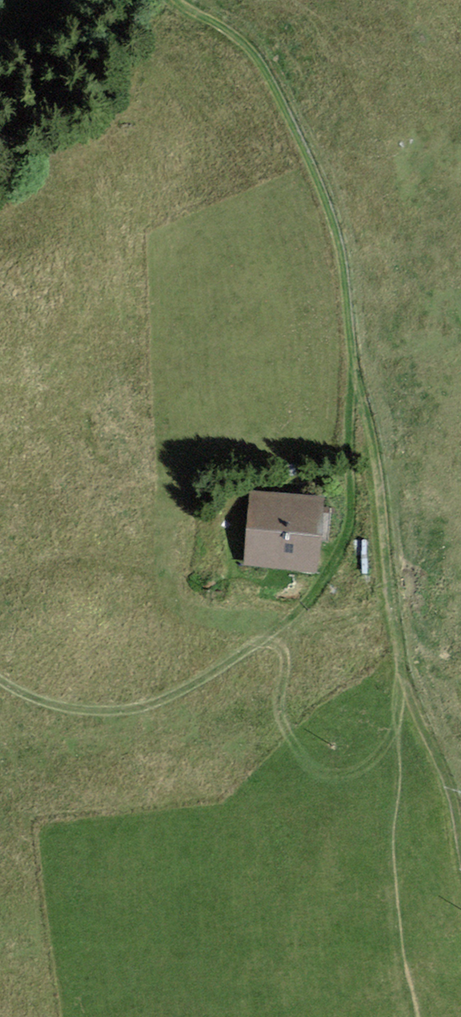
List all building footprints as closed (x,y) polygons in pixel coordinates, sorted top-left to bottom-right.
[(320,496),(248,490),(242,566),(314,572),(320,496)]
